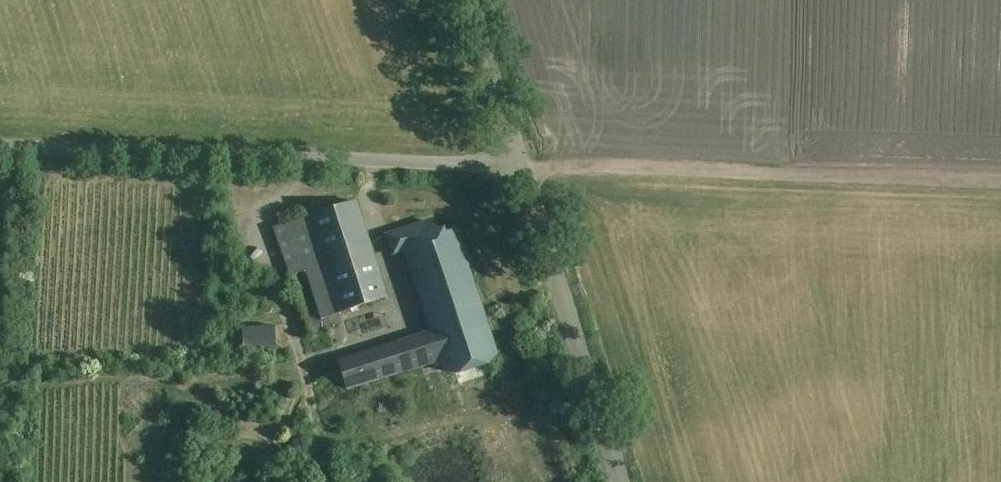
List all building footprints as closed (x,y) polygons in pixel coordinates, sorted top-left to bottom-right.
[(307,217),(338,312),(384,297),(353,202),(307,217)] [(335,359),(343,386),(436,359),(440,373),(492,358),(455,232),(434,238),(429,221),(386,234),(391,252),(403,248),(428,332),(335,359)] [(279,342),(278,325),(251,326),(252,343),(279,342)]
